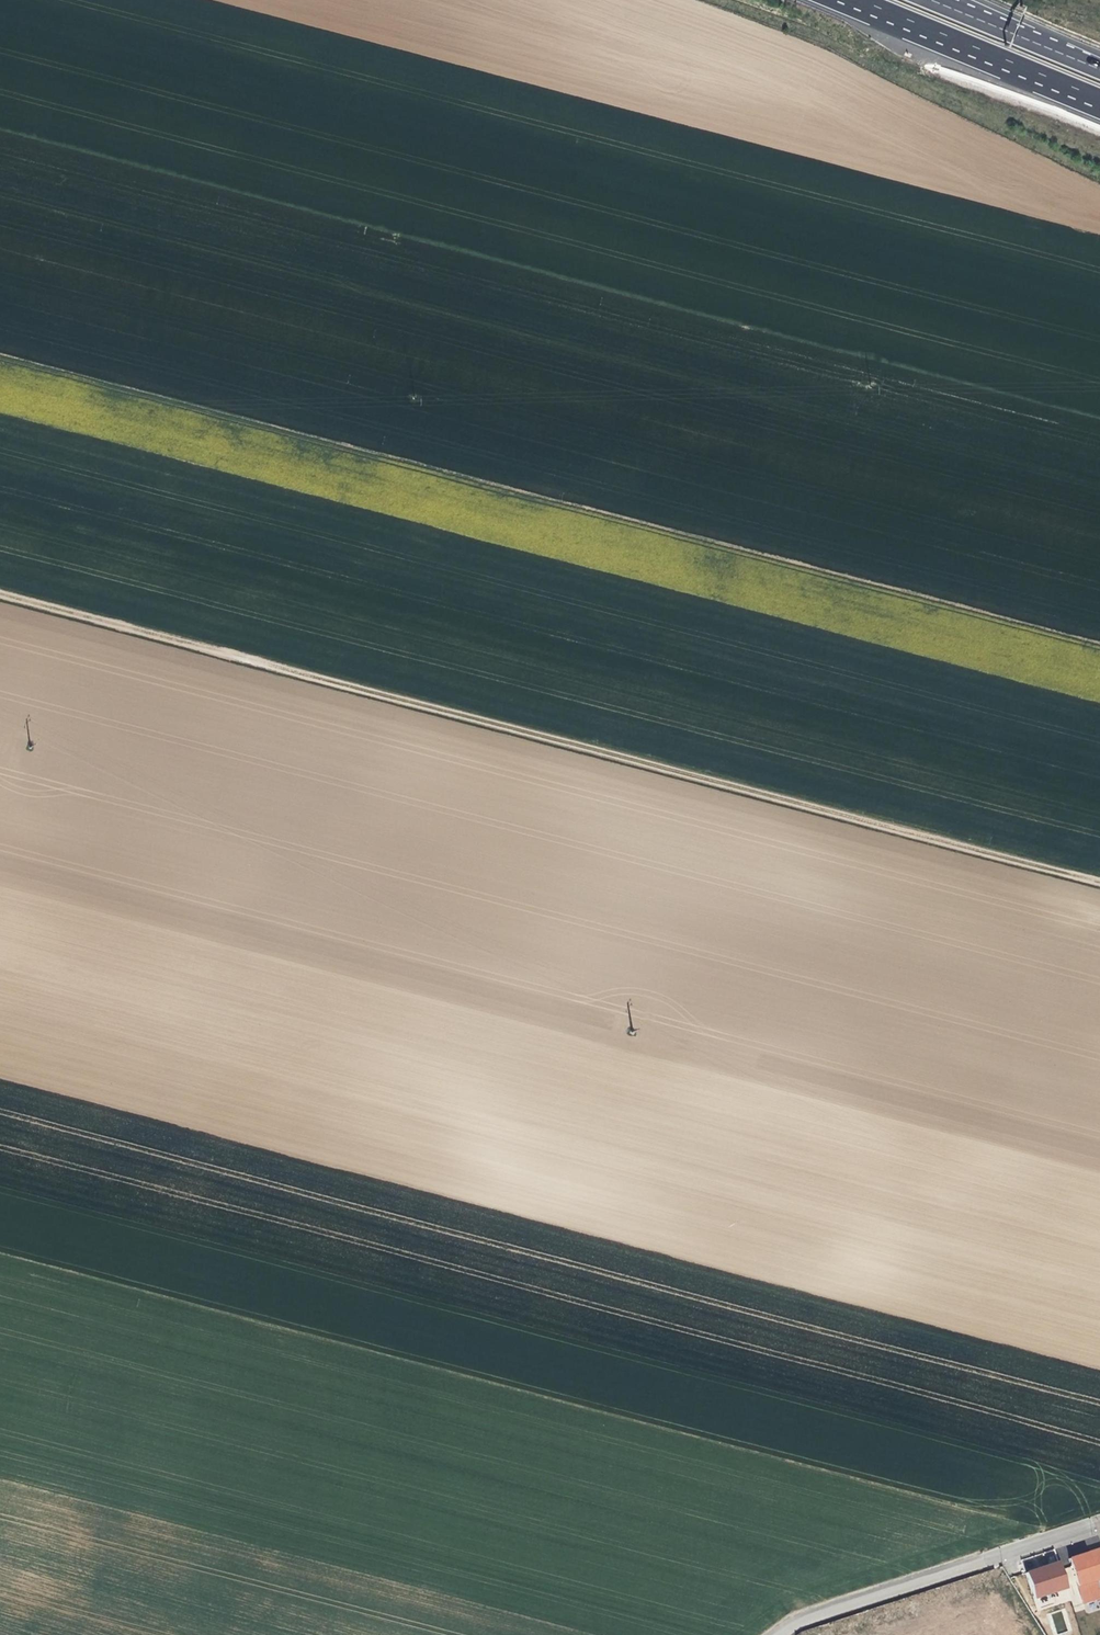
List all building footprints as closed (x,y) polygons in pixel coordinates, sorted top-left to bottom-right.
[(1070,1558),(1085,1604),(1099,1599),(1099,1589),(1097,1581),(1099,1580),(1099,1549),(1070,1558)] [(1058,1562),(1026,1573),(1035,1600),(1067,1589),(1058,1562)]
